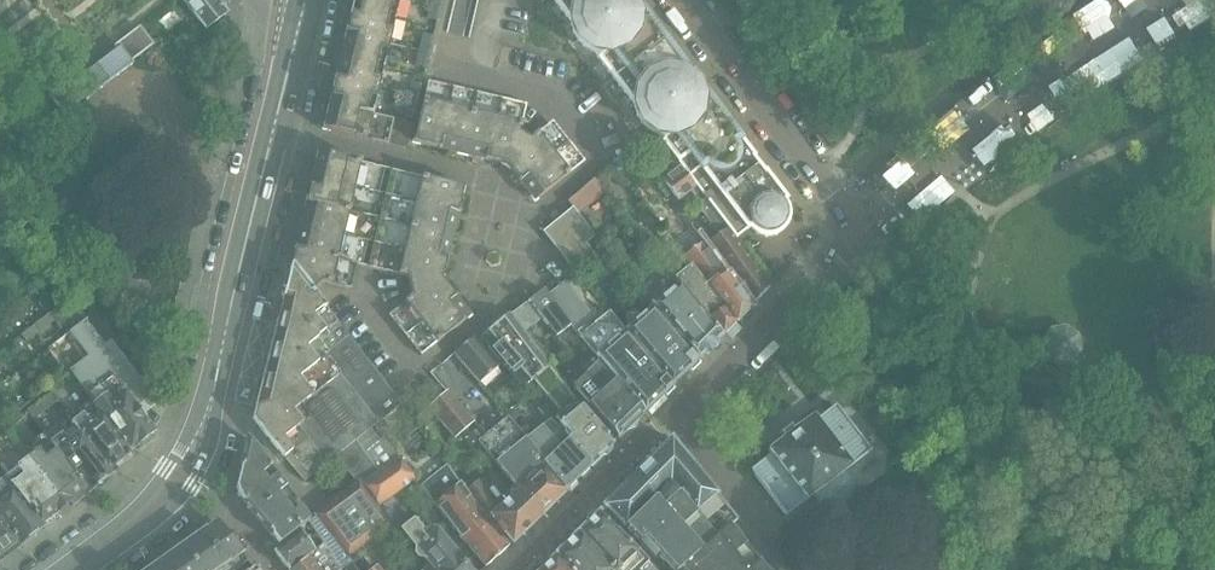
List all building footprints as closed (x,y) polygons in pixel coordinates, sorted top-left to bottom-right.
[(205,29),(226,13),(216,0),(183,0),(205,29)] [(400,0),(354,0),(346,36),(389,44),(400,0)] [(441,0),(431,0),(427,19),(436,21),(441,0)] [(570,23),(571,27),(572,30),(573,34),(575,38),(577,41),(579,44),(582,46),(585,49),(589,51),(592,52),(613,79),(662,41),(658,35),(659,34),(638,6),(636,8),(635,5),(633,2),(631,0),(552,0),(570,23)] [(130,62),(153,45),(140,29),(139,27),(114,47),(116,50),(104,60),(115,74),(116,77),(132,64),(130,62)] [(425,69),(432,36),(423,34),(415,67),(425,69)] [(377,92),(389,44),(346,36),(335,80),(377,92)] [(668,46),(667,47),(662,41),(613,79),(634,106),(634,110),(635,113),(636,115),(637,118),(638,120),(641,124),(644,128),(648,131),(652,133),(656,135),(662,142),(677,163),(727,125),(722,119),(723,118),(702,90),(700,91),(699,88),(698,88),(693,81),(690,78),(690,77),(688,76),(690,74),(668,46)] [(104,60),(89,71),(102,88),(116,77),(104,60)] [(100,85),(100,86),(89,71),(77,81),(74,77),(49,97),(63,114),(84,98),(86,100),(102,88),(100,85)] [(335,80),(323,130),(387,145),(389,145),(389,144),(404,148),(407,147),(408,144),(409,143),(409,141),(413,123),(380,114),(372,112),(377,92),(335,80)] [(413,117),(421,84),(411,82),(403,114),(413,117)] [(427,84),(421,110),(519,133),(526,107),(427,84)] [(435,148),(444,116),(421,110),(413,142),(435,148)] [(463,154),(470,122),(444,116),(435,148),(463,154)] [(485,159),(493,127),(470,122),(463,154),(485,159)] [(551,122),(529,140),(562,180),(583,162),(551,122)] [(732,129),(731,130),(727,125),(677,163),(735,239),(749,228),(753,232),(757,234),(761,236),(766,237),(771,237),(775,236),(779,233),(783,230),(786,226),(788,221),(789,216),(788,211),(787,206),(784,202),(786,200),(764,172),(763,173),(753,159),(754,158),(732,129)] [(529,140),(519,133),(493,127),(485,159),(501,163),(505,166),(529,140)] [(546,160),(529,140),(505,166),(510,168),(520,182),(546,160)] [(347,184),(352,161),(318,153),(312,176),(347,184)] [(634,163),(628,156),(627,155),(613,166),(620,174),(634,163)] [(700,193),(686,176),(669,156),(652,170),(678,201),(689,192),(693,198),(700,193)] [(535,201),(562,180),(546,160),(520,182),(535,201)] [(402,173),(357,162),(352,161),(347,184),(340,210),(335,233),(329,258),(323,282),(351,289),(357,265),(377,270),(408,278),(414,250),(420,228),(426,203),(431,180),(402,173)] [(340,210),(347,184),(312,176),(306,202),(340,210)] [(459,211),(465,187),(431,180),(426,203),(459,211)] [(609,196),(597,180),(568,202),(573,209),(543,232),(574,271),(593,255),(585,245),(595,237),(580,218),(609,196)] [(696,207),(718,236),(727,229),(705,201),(696,207)] [(335,233),(340,210),(306,202),(301,225),(335,233)] [(453,236),(459,211),(426,203),(420,228),(453,236)] [(662,211),(655,217),(680,250),(678,251),(691,267),(735,323),(737,321),(750,308),(691,230),(682,218),(677,211),(671,204),(662,211)] [(12,230),(1,216),(0,216),(0,239),(12,230)] [(620,233),(629,227),(621,217),(613,223),(620,233)] [(329,258),(335,233),(301,225),(295,249),(329,258)] [(448,258),(453,236),(420,228),(414,250),(448,258)] [(727,229),(718,236),(707,244),(752,305),(769,288),(727,229)] [(323,282),(329,258),(295,249),(283,298),(380,423),(403,404),(313,290),(323,282)] [(444,274),(448,258),(414,250),(408,278),(413,296),(412,297),(445,337),(471,316),(446,285),(444,274)] [(50,277),(35,257),(22,267),(37,287),(50,277)] [(650,276),(637,287),(649,302),(653,307),(698,360),(701,358),(704,354),(705,355),(714,346),(713,345),(723,336),(675,280),(659,260),(656,263),(646,271),(650,276)] [(735,323),(691,267),(683,273),(675,280),(723,336),(735,323)] [(564,283),(548,295),(571,325),(575,331),(592,318),(564,283)] [(547,294),(545,291),(512,316),(511,317),(524,334),(543,320),(556,337),(571,325),(548,295),(547,294)] [(445,337),(412,297),(386,317),(420,358),(445,337)] [(375,427),(380,423),(283,298),(273,341),(356,443),(357,442),(375,427)] [(68,300),(22,335),(27,341),(54,321),(64,334),(81,321),(83,319),(68,300)] [(651,309),(626,331),(673,385),(688,370),(697,362),(697,361),(698,360),(653,307),(649,302),(647,304),(651,309)] [(597,321),(579,336),(581,339),(595,357),(643,415),(644,413),(644,414),(647,412),(646,411),(662,395),(663,395),(672,387),(672,386),(673,385),(626,331),(609,311),(597,321)] [(562,424),(581,408),(524,334),(511,317),(510,315),(480,337),(519,390),(533,380),(562,413),(557,417),(562,424)] [(86,319),(68,332),(87,357),(69,370),(71,373),(92,400),(131,450),(134,448),(137,452),(150,442),(148,440),(147,438),(150,435),(138,420),(132,412),(145,401),(151,408),(157,404),(159,403),(110,340),(104,345),(85,321),(87,320),(86,319)] [(1066,328),(1050,330),(1039,343),(1041,359),(1054,370),(1072,367),(1081,356),(1079,337),(1066,328)] [(498,369),(474,339),(454,354),(477,385),(498,369)] [(337,458),(356,443),(273,341),(263,382),(309,440),(328,465),(337,458)] [(642,415),(643,415),(595,357),(581,370),(586,376),(577,384),(573,387),(613,436),(617,440),(618,438),(642,415)] [(568,374),(577,384),(586,376),(581,370),(577,366),(568,374)] [(254,420),(285,459),(309,440),(263,382),(254,420)] [(456,439),(474,424),(447,392),(430,408),(456,439)] [(83,414),(72,423),(74,425),(107,468),(111,466),(114,469),(127,460),(124,456),(126,454),(131,450),(92,400),(87,404),(80,409),(83,414)] [(843,472),(870,451),(835,406),(815,422),(812,419),(794,433),(789,427),(780,434),(785,440),(769,452),(771,455),(750,471),(785,516),(813,495),(822,507),(837,509),(851,499),(853,485),(843,472)] [(612,444),(609,441),(581,408),(562,424),(572,437),(567,440),(552,421),(526,441),(565,491),(589,468),(590,466),(611,445),(611,446),(612,444)] [(515,411),(507,417),(508,419),(511,422),(519,416),(515,411)] [(565,491),(526,441),(511,422),(508,419),(479,443),(515,487),(540,516),(565,491)] [(67,431),(51,443),(89,492),(91,490),(90,489),(94,487),(97,486),(103,481),(104,479),(108,476),(104,471),(107,468),(74,425),(67,431)] [(365,454),(384,438),(375,427),(357,442),(356,443),(337,458),(352,477),(356,474),(363,484),(379,471),(365,454)] [(0,433),(0,471),(6,478),(43,528),(55,519),(52,515),(63,506),(21,451),(4,430),(0,433)] [(36,439),(21,451),(63,506),(67,503),(70,507),(81,498),(83,497),(80,493),(82,492),(85,495),(89,492),(51,443),(44,434),(36,439)] [(382,507),(417,481),(384,438),(365,454),(379,471),(363,484),(382,507)] [(237,494),(270,468),(248,439),(236,488),(237,494)] [(328,465),(309,440),(285,459),(306,482),(328,465)] [(737,520),(671,441),(647,464),(636,474),(637,474),(603,508),(654,559),(657,555),(672,569),(680,569),(729,527),(737,520)] [(456,453),(446,460),(452,469),(462,462),(456,453)] [(467,492),(460,483),(447,464),(420,486),(482,563),(485,567),(509,546),(506,542),(507,542),(467,492)] [(252,513),(286,489),(270,468),(237,494),(237,495),(252,513)] [(353,564),(363,557),(371,567),(391,554),(379,537),(395,525),(382,507),(363,484),(356,474),(352,477),(358,485),(317,515),(318,516),(309,522),(324,544),(341,569),(345,569),(353,564)] [(19,545),(22,545),(28,540),(29,537),(32,534),(33,535),(37,532),(40,530),(37,527),(39,525),(42,529),(43,528),(6,478),(0,483),(0,519),(19,545)] [(514,496),(497,511),(479,481),(467,492),(507,542),(508,541),(511,544),(539,516),(540,516),(515,487),(511,491),(514,496)] [(300,530),(309,522),(286,489),(252,513),(279,546),(300,530)] [(647,562),(598,512),(575,534),(607,565),(611,569),(655,569),(647,562)] [(432,529),(421,516),(401,532),(415,550),(414,557),(418,561),(424,562),(429,568),(430,569),(467,569),(432,529)] [(14,550),(17,548),(16,547),(18,545),(19,545),(0,519),(0,561),(14,550)] [(247,560),(217,524),(183,548),(198,569),(236,569),(247,560)] [(680,569),(765,569),(764,569),(759,562),(748,550),(744,544),(739,538),(729,527),(680,569)] [(316,549),(300,530),(279,546),(273,552),(287,569),(294,569),(311,557),(318,551),(316,549)] [(607,565),(575,534),(555,555),(555,556),(567,569),(611,569),(607,565)] [(324,544),(316,549),(318,551),(311,557),(317,564),(324,559),(329,565),(333,569),(341,569),(324,544)] [(183,548),(152,569),(198,569),(183,548)] [(542,569),(567,569),(555,556),(550,562),(542,569)] [(329,565),(324,559),(317,564),(311,557),(294,569),(323,569),(329,565)] [(961,564),(955,557),(945,566),(949,569),(954,569),(961,564)]
